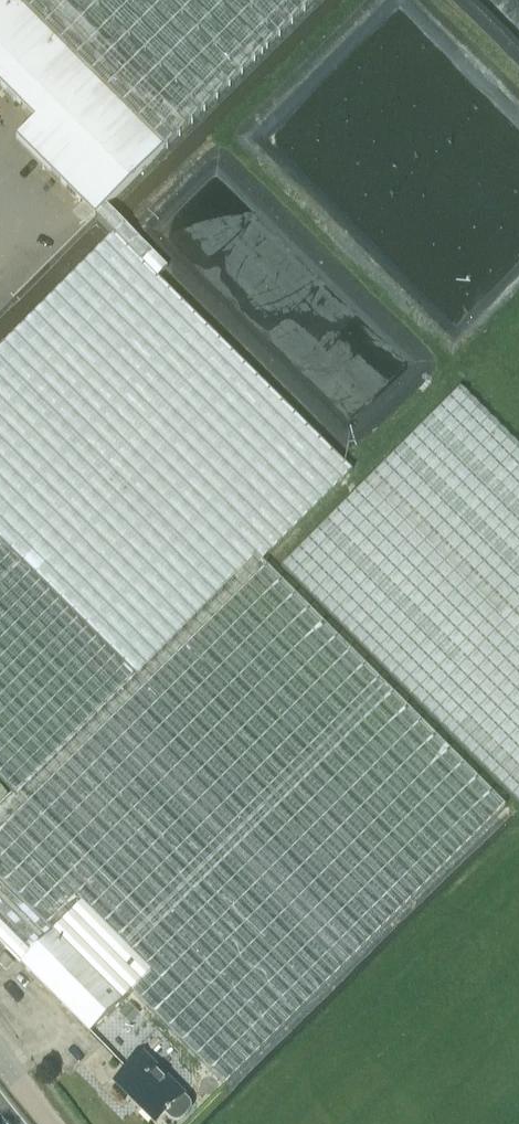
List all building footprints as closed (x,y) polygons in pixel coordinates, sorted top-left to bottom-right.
[(132,233),(107,207),(314,0),(0,0),(0,86),(34,120),(16,139),(114,237),(0,350),(0,781),(15,796),(0,810),(0,943),(21,964),(90,1033),(121,1002),(131,992),(225,1086),(325,987),(325,986),(506,808),(263,563),(352,472),(345,465),(157,279),(167,268),(132,233)] [(461,388),(280,569),(518,806),(518,446),(461,388)] [(183,1096),(142,1055),(115,1082),(156,1123),(165,1114),(170,1119),(174,1121),(179,1121),(183,1119),(188,1113),(190,1109),(190,1105),(188,1101),(183,1096)]
